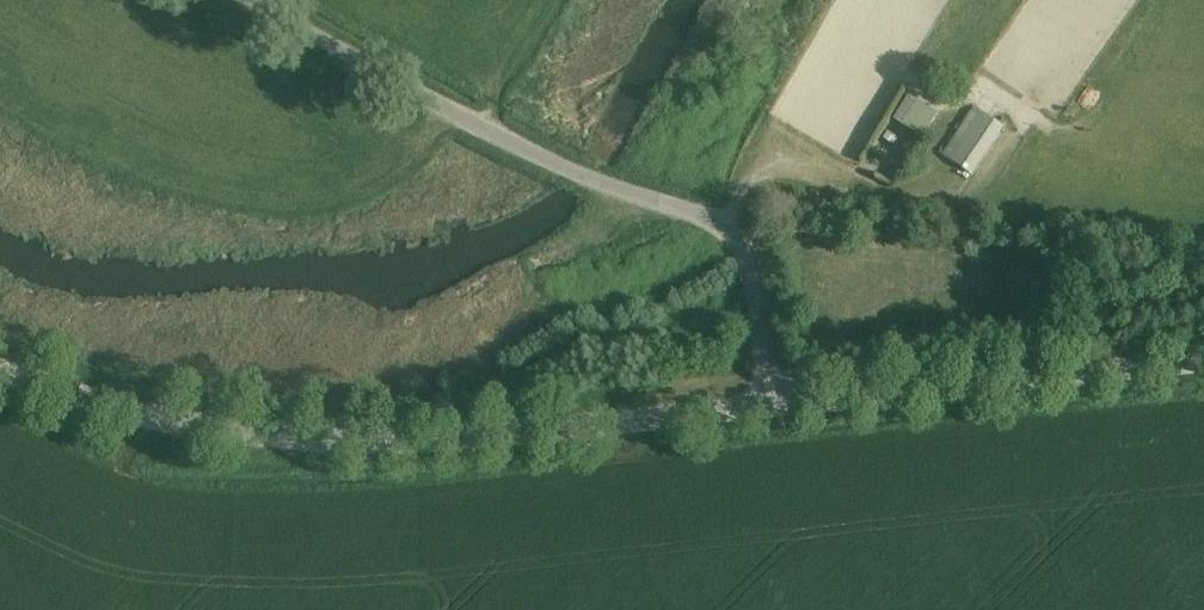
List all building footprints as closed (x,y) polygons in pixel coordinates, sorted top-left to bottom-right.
[(974,108),(942,157),(948,161),(970,175),(1001,125),(979,111),(974,108)] [(882,138),(892,145),(897,138),(887,131),(882,138)]
